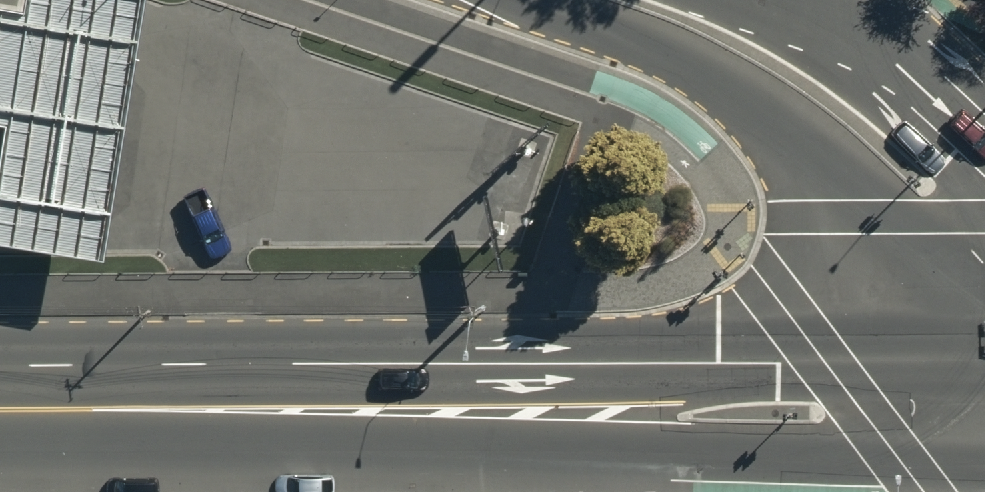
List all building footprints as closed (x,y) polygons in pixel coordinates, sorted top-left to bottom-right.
[(0,23),(0,134),(9,135),(0,188),(0,254),(99,270),(142,7),(102,0),(27,0),(23,26),(0,23)]
